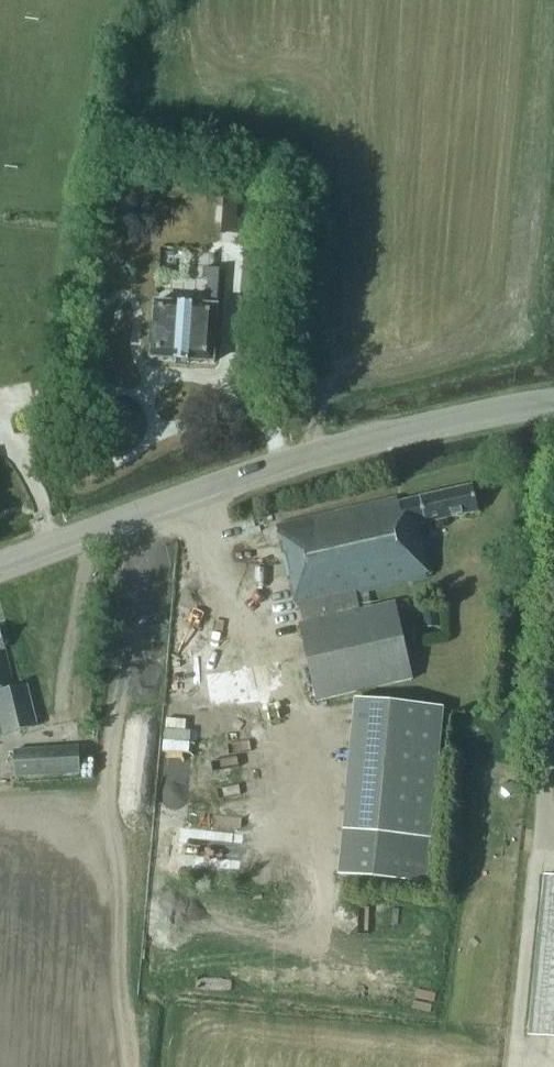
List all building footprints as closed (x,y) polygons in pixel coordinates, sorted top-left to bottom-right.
[(222,234),(248,236),(249,236),(252,187),(224,186),(222,234)] [(151,360),(214,364),(219,270),(204,269),(203,281),(207,281),(206,307),(154,304),(151,360)] [(273,523),(292,605),(297,604),(301,622),(296,623),(314,699),(413,676),(395,600),(371,606),(356,609),(354,600),(352,592),(428,574),(417,523),(477,509),(472,484),(398,501),(396,494),(273,523)] [(369,596),(354,600),(356,609),(371,606),(369,596)] [(414,628),(405,631),(407,642),(416,640),(414,628)] [(3,733),(36,725),(26,687),(14,690),(4,650),(2,650),(0,642),(0,722),(3,733)] [(443,708),(354,699),(338,875),(427,883),(443,708)] [(77,746),(12,750),(13,776),(79,772),(77,746)] [(553,1036),(553,876),(545,875),(530,1033),(553,1036)]
